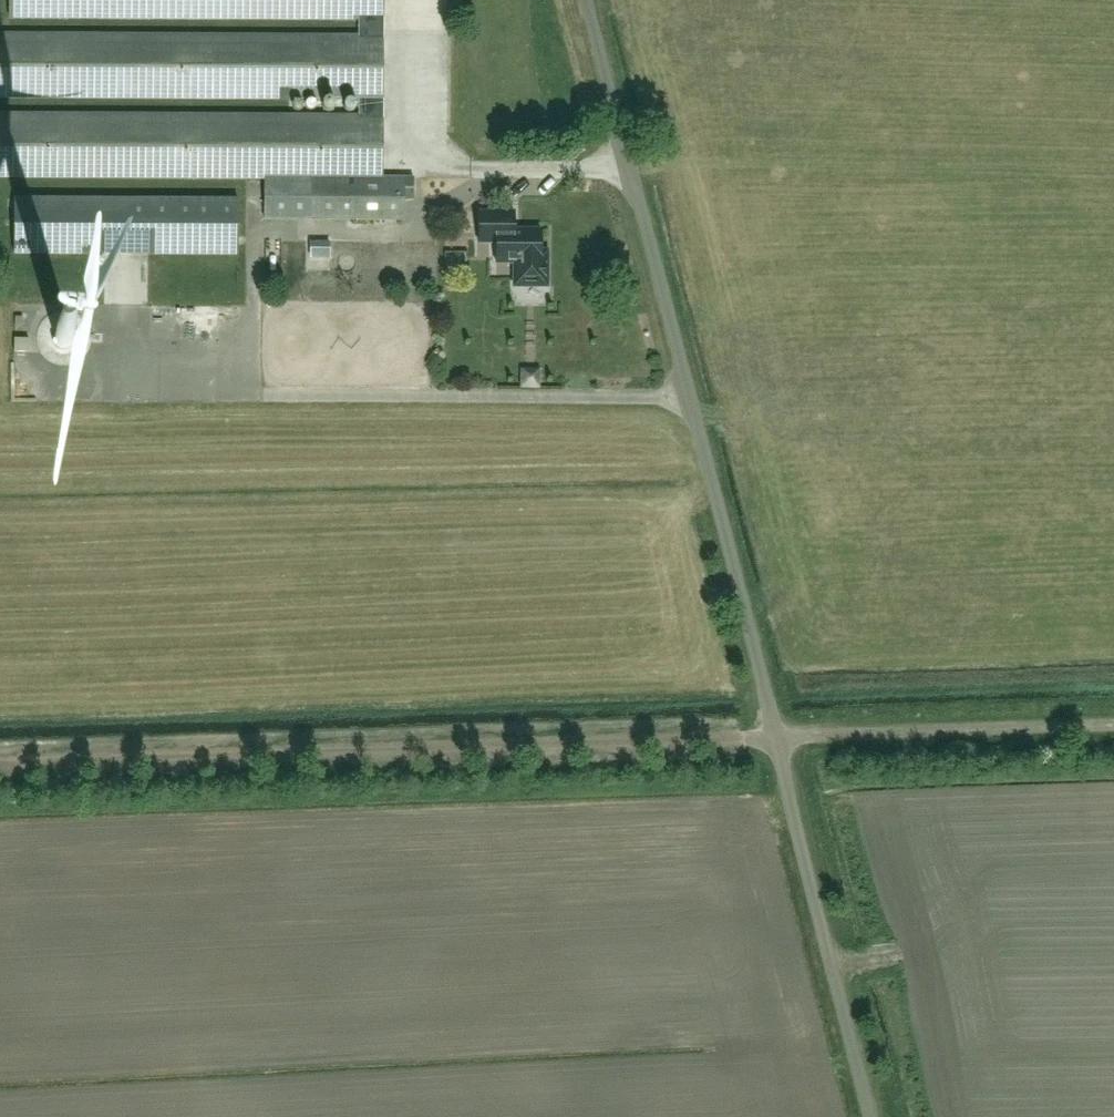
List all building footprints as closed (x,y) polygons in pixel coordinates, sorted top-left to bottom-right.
[(384,0),(11,0),(11,18),(361,18),(361,36),(0,33),(0,99),(358,101),(358,116),(0,113),(0,177),(265,179),(264,218),(404,220),(404,199),(414,199),(415,178),(383,177),(384,0)] [(238,201),(15,200),(14,253),(237,255),(238,201)] [(514,211),(480,211),(480,242),(498,242),(498,264),(513,264),(514,288),(547,288),(547,252),(540,252),(540,230),(514,230),(514,211)] [(506,302),(539,302),(539,288),(506,288),(506,302)]
